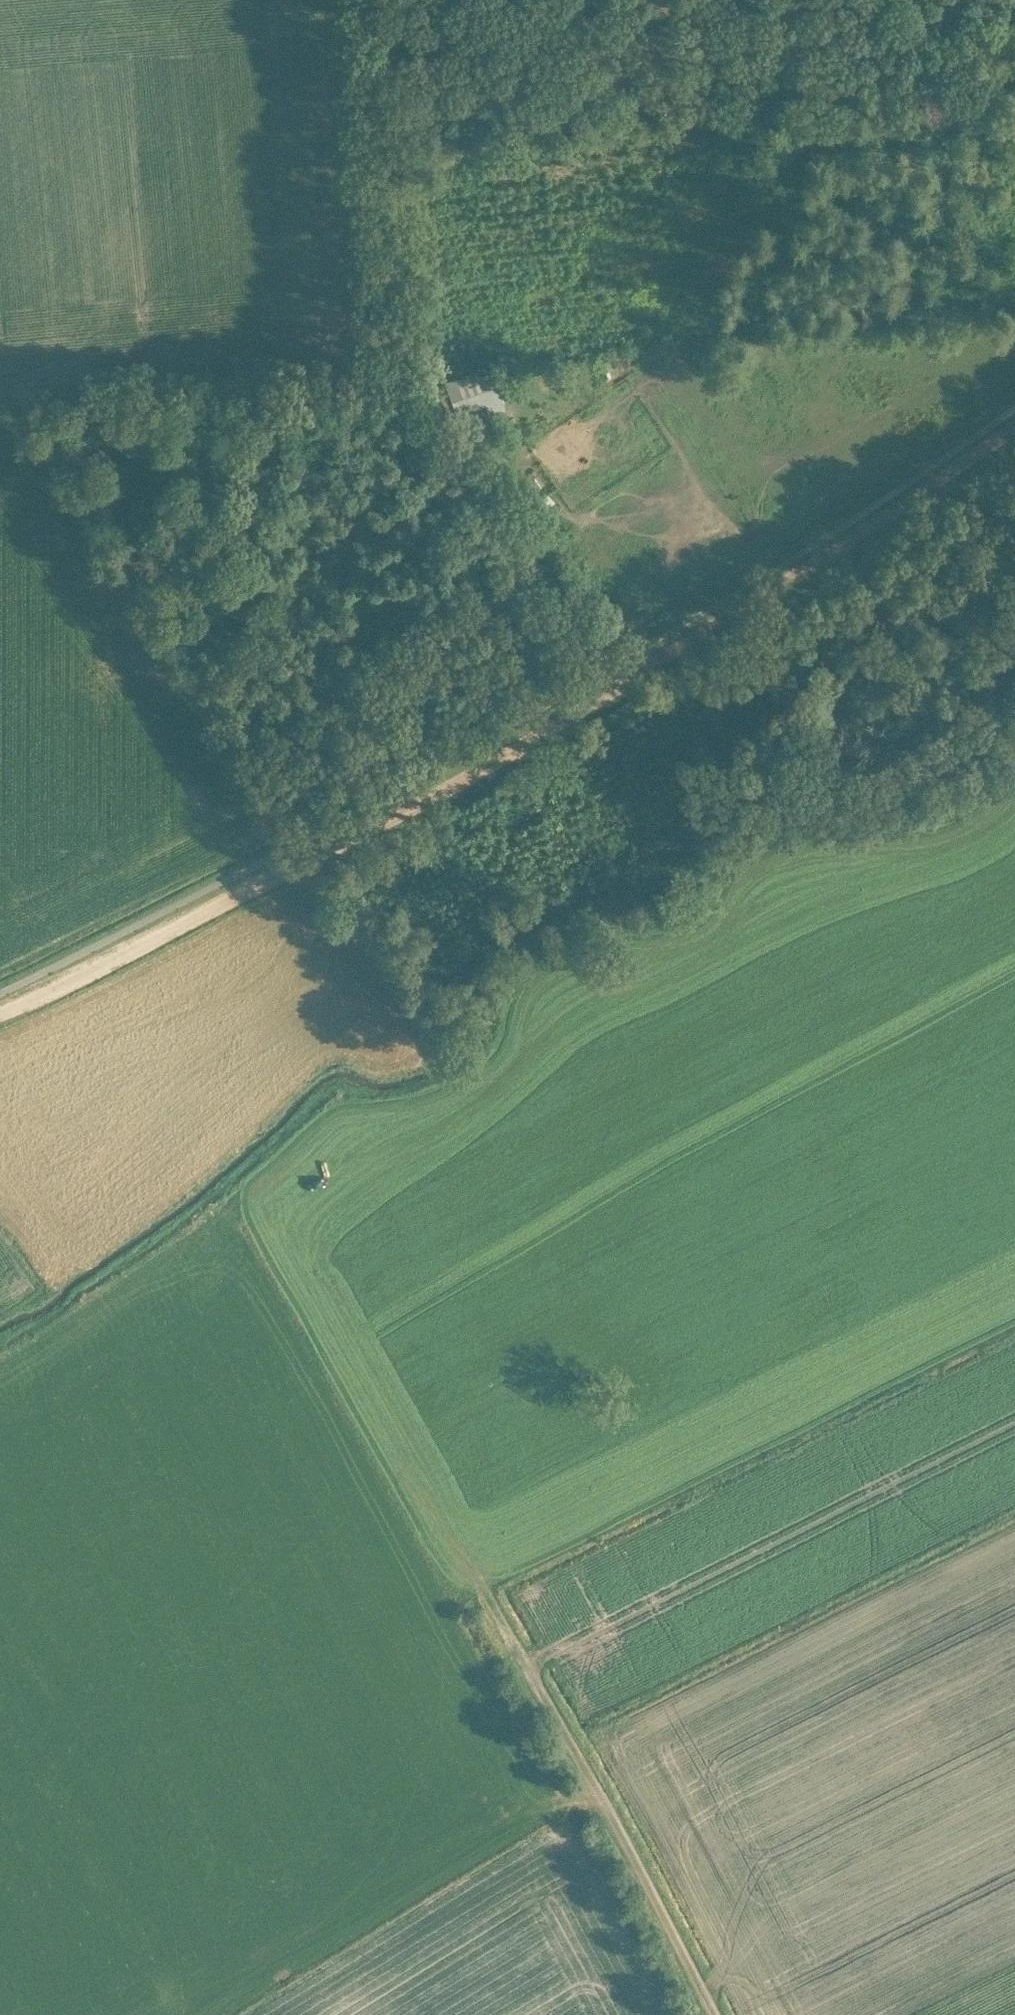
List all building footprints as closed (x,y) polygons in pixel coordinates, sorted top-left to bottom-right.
[(441,385),(436,387),(451,418),(503,400),(493,371),(480,376),(477,368),(459,375),(459,377),(440,383),(441,385)] [(355,700),(347,706),(358,723),(366,718),(355,700)]
